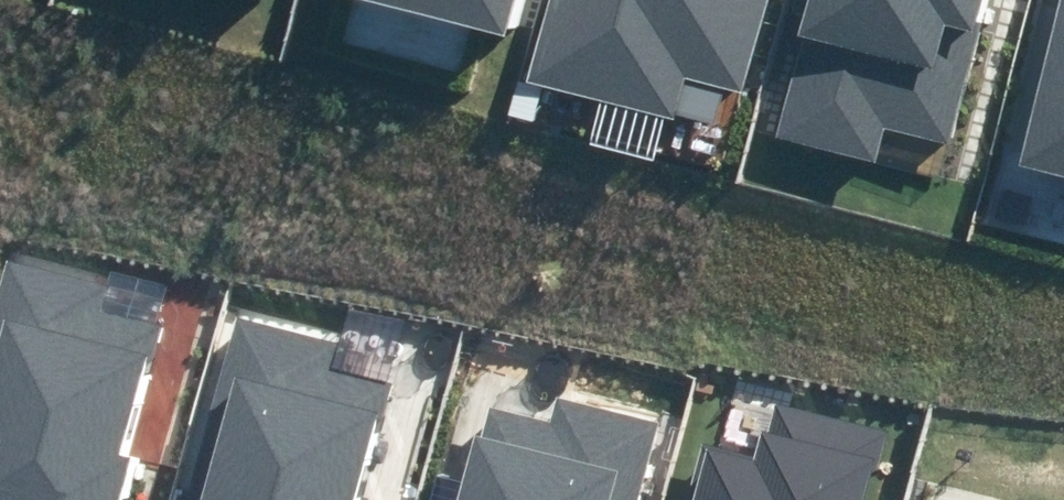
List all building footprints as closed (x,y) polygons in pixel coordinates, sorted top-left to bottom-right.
[(507,35),(515,0),(357,0),(507,35)] [(672,118),(682,77),(748,94),(771,0),(548,0),(527,82),(672,118)] [(874,166),(884,127),(951,145),(983,29),(972,26),(979,0),(811,0),(773,138),(874,166)] [(1022,166),(1063,177),(1063,9),(1022,166)] [(136,460),(118,455),(156,324),(101,308),(108,286),(9,257),(0,288),(0,499),(124,499),(136,460)] [(186,499),(350,499),(384,379),(332,365),(339,340),(238,312),(186,499)] [(658,422),(561,396),(553,424),(493,408),(486,435),(477,433),(458,499),(637,499),(658,422)] [(872,469),(878,471),(888,434),(778,404),(770,433),(762,431),(754,460),(707,448),(693,499),(864,499),(872,469)]
